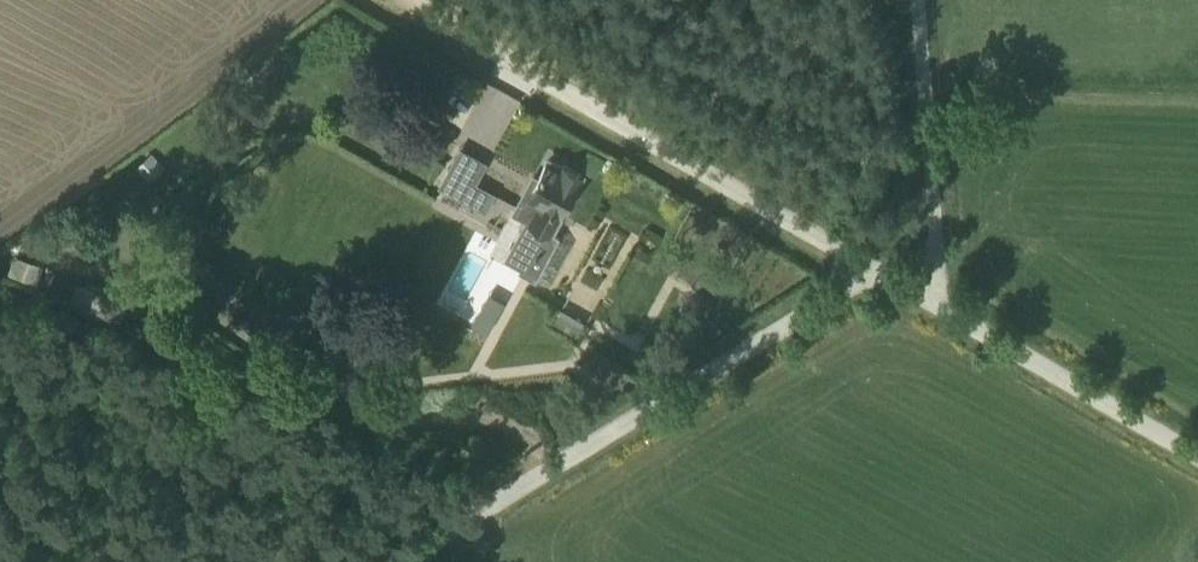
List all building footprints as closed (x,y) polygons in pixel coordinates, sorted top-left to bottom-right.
[(480,126),(501,136),(522,96),(466,67),(434,129),(470,147),(480,126)] [(487,159),(460,145),(445,173),(472,187),(487,159)] [(526,219),(503,259),(538,278),(561,237),(552,232),(581,180),(550,163),(542,177),(532,171),(510,210),(526,219)] [(42,267),(7,259),(4,274),(39,282),(42,267)] [(130,303),(80,285),(73,305),(123,323),(130,303)]
